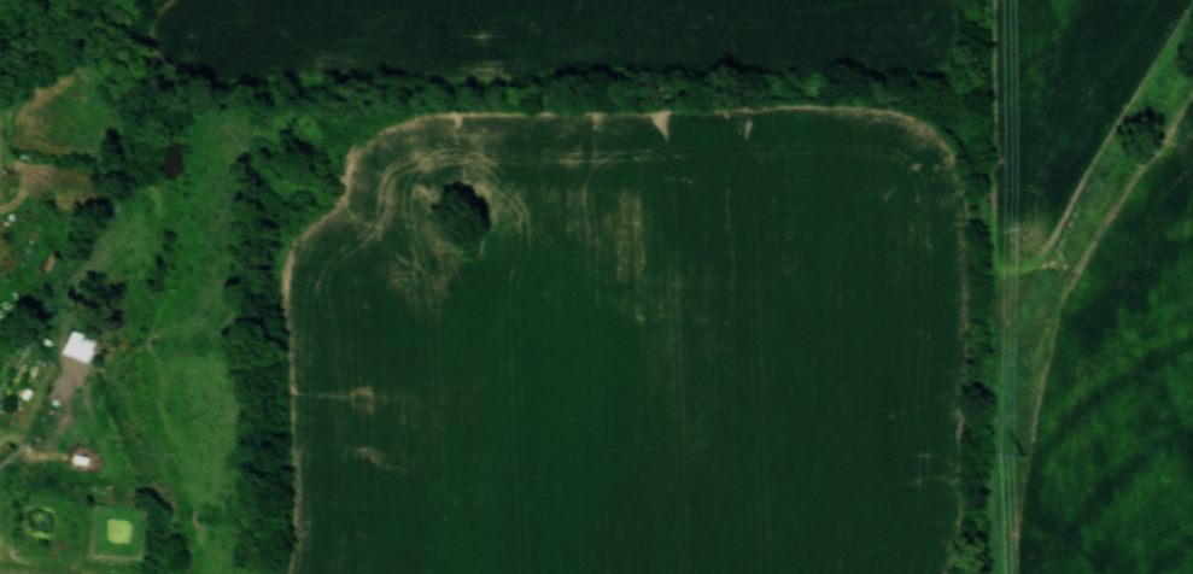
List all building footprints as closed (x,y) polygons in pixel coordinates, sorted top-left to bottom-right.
[(63,351),(88,362),(93,350),(69,339),(63,351)]
